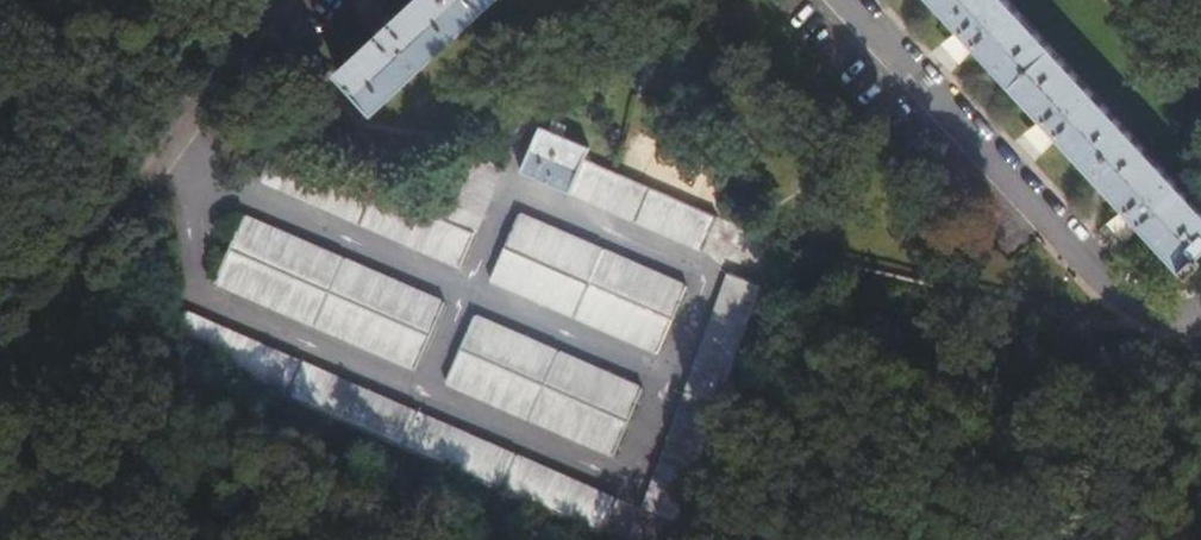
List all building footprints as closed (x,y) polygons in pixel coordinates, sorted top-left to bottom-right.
[(338,72),(377,113),(498,0),(414,0),(392,21),(385,14),(376,23),(369,29),(374,36),(338,72)] [(955,24),(950,30),(965,47),(972,42),(1038,113),(1033,119),(1049,136),(1055,131),(1119,201),(1115,205),(1131,223),(1137,218),(1182,268),(1184,266),(1189,271),(1200,260),(1197,255),(1200,250),(1200,207),(1008,0),(933,0),(955,24)] [(535,127),(516,173),(566,195),(582,160),(586,150),(535,127)] [(272,144),(258,179),(458,267),(500,167),(468,153),(439,220),(272,144)] [(566,195),(698,253),(713,218),(582,160),(566,195)] [(516,215),(488,281),(654,352),(683,288),(516,215)] [(214,283),(414,371),(442,304),(242,216),(214,283)] [(759,284),(728,272),(637,513),(678,529),(759,284)] [(612,502),(184,310),(166,342),(598,535),(612,502)] [(609,458),(638,390),(472,317),(443,385),(609,458)]
